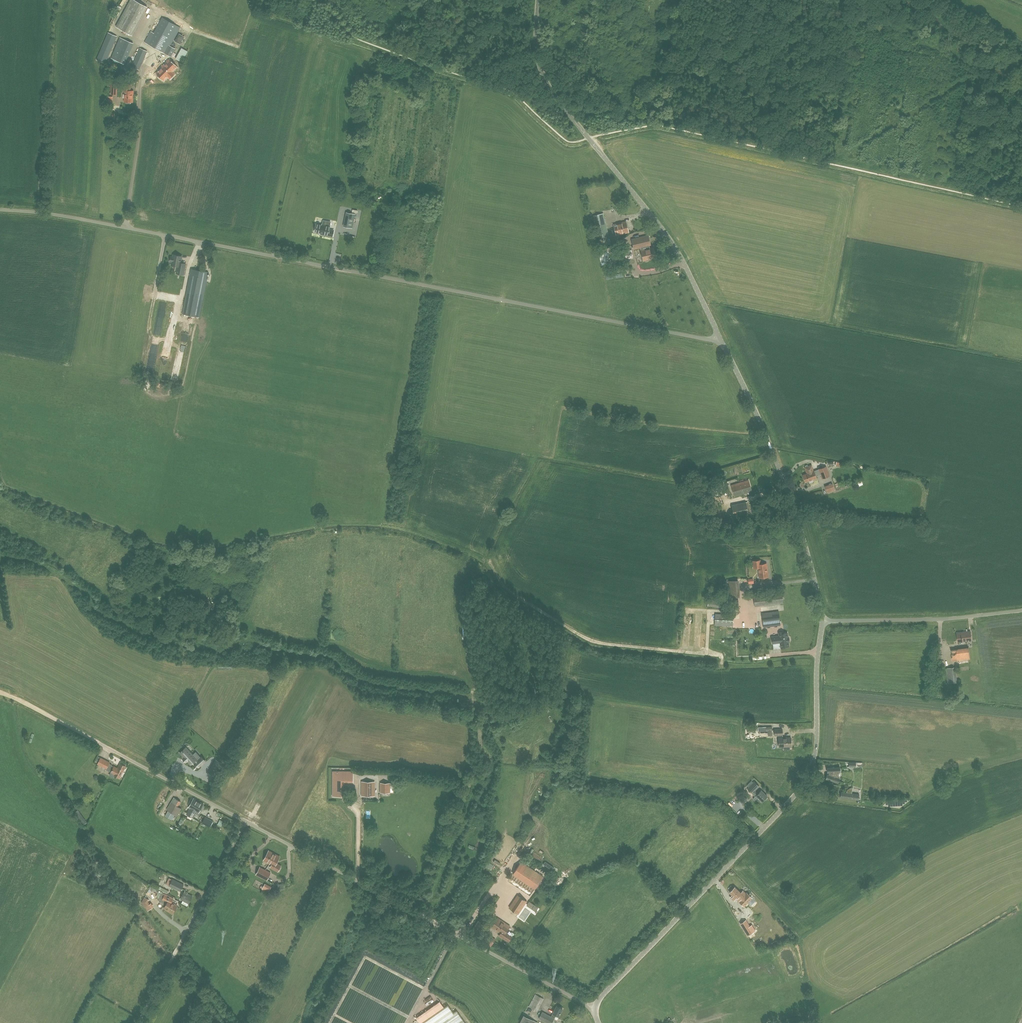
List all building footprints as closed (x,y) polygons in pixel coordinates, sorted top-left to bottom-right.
[(171,57),(175,49),(170,46),(180,27),(162,17),(153,33),(151,32),(145,42),(171,57)] [(105,63),(117,36),(108,33),(97,60),(105,63)] [(125,63),(133,43),(121,38),(112,58),(125,63)] [(139,70),(147,51),(140,48),(132,66),(139,70)] [(162,68),(157,73),(163,80),(168,76),(170,78),(174,74),(172,72),(176,67),(169,60),(169,61),(168,60),(161,67),(162,68)] [(123,91),(125,91),(124,101),(126,101),(126,102),(126,103),(130,103),(131,102),(132,102),(133,91),(130,91),(130,84),(123,84),(123,91)] [(347,212),(344,226),(352,228),(355,214),(347,212)] [(600,246),(601,246),(602,249),(607,248),(606,245),(608,244),(601,214),(592,216),(600,246)] [(616,235),(628,232),(626,221),(614,224),(616,235)] [(315,228),(315,231),(323,233),(323,234),(333,236),(334,232),(329,231),(330,226),(322,224),(322,225),(316,224),(316,227),(315,227),(315,228)] [(643,257),(644,260),(656,258),(653,247),(649,248),(648,245),(650,245),(648,235),(632,239),(634,249),(641,247),(642,250),(641,250),(642,253),(643,257)] [(184,275),(185,266),(186,263),(181,262),(182,256),(173,254),(173,257),(171,257),(170,261),(172,262),(171,265),(178,266),(176,273),(184,275)] [(200,317),(203,300),(208,272),(191,269),(186,296),(182,314),(200,317)] [(807,473),(814,471),(811,465),(808,466),(808,465),(807,465),(805,465),(805,466),(805,467),(804,467),(807,473)] [(814,471),(807,473),(802,475),(805,482),(816,477),(815,475),(820,473),(822,478),(829,476),(826,466),(819,469),(819,470),(814,472),(814,471)] [(741,488),(742,494),(752,491),(749,480),(731,485),(733,491),(741,488)] [(734,516),(722,518),(721,514),(711,487),(703,490),(713,517),(714,522),(721,520),(723,528),(736,525),(734,516),(748,513),(746,502),(731,505),(734,516)] [(759,577),(768,576),(766,563),(761,564),(760,560),(753,561),(754,568),(758,567),(759,577)] [(725,597),(740,596),(739,580),(724,581),(725,597)] [(723,608),(724,601),(709,599),(708,606),(723,608)] [(731,608),(739,608),(738,599),(731,600),(731,608)] [(779,611),(762,613),(763,627),(781,625),(779,611)] [(750,645),(751,637),(747,636),(747,631),(748,631),(748,613),(736,613),(736,621),(733,620),(733,615),(715,614),(715,624),(733,625),(733,624),(736,624),(735,630),(744,631),(744,636),(743,645),(750,645)] [(957,633),(958,641),(972,640),(971,631),(957,633)] [(779,636),(772,637),(773,643),(780,642),(781,648),(785,648),(785,646),(789,646),(788,641),(789,641),(789,637),(788,637),(787,633),(783,633),(783,632),(779,633),(779,636)] [(955,662),(946,663),(948,683),(957,682),(955,662)] [(758,727),(758,731),(766,731),(768,731),(768,736),(772,735),(772,726),(766,726),(758,727)] [(779,746),(791,746),(791,737),(783,738),(783,737),(779,737),(779,746)] [(200,757),(196,760),(186,749),(180,754),(184,758),(183,759),(186,763),(187,762),(190,765),(194,762),(196,763),(195,764),(199,768),(205,762),(201,758),(200,757)] [(109,762),(105,760),(100,758),(97,764),(106,769),(109,762)] [(116,771),(122,773),(125,766),(120,763),(117,768),(116,771)] [(119,778),(122,773),(116,771),(117,768),(114,767),(109,775),(114,777),(115,775),(119,778)] [(838,771),(840,771),(840,767),(827,767),(828,772),(829,772),(829,774),(827,774),(826,778),(838,782),(839,777),(838,777),(838,771)] [(332,796),(341,796),(341,780),(353,780),(353,771),(333,771),(332,796)] [(759,786),(754,781),(748,788),(752,793),(753,793),(755,796),(753,798),(753,799),(755,801),(756,801),(758,798),(762,802),(764,799),(765,800),(767,798),(767,797),(767,796),(761,790),(758,793),(755,790),(759,786)] [(374,795),(374,782),(362,782),(362,795),(374,795)] [(390,783),(381,783),(381,792),(390,792),(390,783)] [(852,793),(852,789),(851,789),(850,789),(849,790),(848,791),(847,793),(841,792),(840,797),(858,800),(859,794),(852,793)] [(739,800),(743,804),(748,799),(743,795),(739,800)] [(174,797),(171,802),(167,810),(177,816),(181,808),(178,806),(181,801),(174,797)] [(204,804),(194,798),(189,807),(190,808),(187,814),(193,817),(195,813),(199,815),(204,806),(203,805),(204,804)] [(209,827),(213,821),(205,817),(202,823),(209,827)] [(277,859),(278,860),(280,856),(269,851),(264,860),(270,863),(272,859),(273,859),(274,858),(277,860),(277,859)] [(270,863),(271,864),(270,867),(278,871),(279,870),(280,870),(281,867),(280,867),(281,865),(277,863),(278,860),(277,859),(277,860),(274,858),(273,859),(272,859),(270,863)] [(256,874),(262,877),(265,870),(260,867),(256,874)] [(271,873),(265,870),(262,877),(267,880),(271,873)] [(181,892),(184,884),(172,879),(169,886),(181,892)] [(260,888),(262,889),(268,893),(271,887),(265,883),(263,887),(261,885),(260,888)] [(730,892),(733,894),(730,897),(734,901),(737,898),(740,900),(739,901),(744,905),(751,897),(747,893),(746,893),(743,890),(741,893),(735,887),(730,892)] [(187,906),(188,903),(189,903),(192,896),(187,893),(188,892),(185,891),(181,899),(183,900),(181,903),(187,906)] [(167,902),(166,904),(164,908),(173,913),(177,905),(172,902),(174,898),(162,892),(161,895),(159,898),(162,899),(167,902)] [(518,895),(510,907),(519,914),(527,901),(518,895)] [(144,897),(141,902),(148,911),(154,906),(151,902),(150,904),(148,902),(149,900),(144,897)] [(528,906),(535,911),(538,907),(531,903),(528,906)] [(478,931),(486,919),(481,916),(479,920),(478,920),(473,928),(471,933),(475,936),(478,931)] [(491,926),(500,932),(498,936),(508,942),(512,937),(506,932),(510,926),(498,917),(491,926)] [(741,923),(748,935),(752,932),(755,930),(751,925),(749,926),(746,920),(741,923)] [(457,1011),(453,1013),(448,1005),(422,1022),(465,1022),(457,1011)] [(562,1008),(557,1005),(553,1012),(553,1013),(551,1016),(543,1011),(539,1018),(548,1022),(552,1022),(554,1018),(556,1014),(559,1015),(562,1008)] [(538,1022),(523,1015),(520,1022),(522,1022),(538,1022)]
